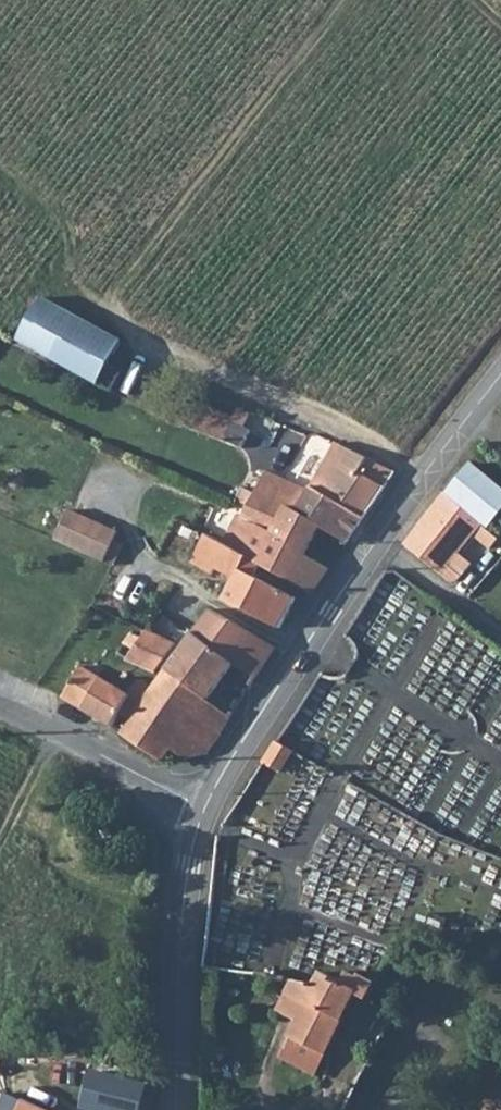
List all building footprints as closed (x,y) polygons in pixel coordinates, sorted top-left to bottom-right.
[(94,381),(119,345),(39,296),(16,339),(94,381)] [(251,395),(246,406),(233,432),(259,441),(269,419),(257,413),(261,401),(251,395)] [(314,475),(269,455),(253,491),(287,508),(328,513),(355,523),(403,454),(348,431),(314,475)] [(470,460),(442,491),(487,527),(500,510),(500,487),(470,460)] [(287,508),(253,491),(249,495),(243,495),(240,491),(234,503),(241,509),(234,519),(228,517),(215,538),(256,560),(310,588),(326,566),(306,553),(274,531),(287,508)] [(487,527),(442,491),(404,544),(450,582),(457,582),(470,564),(458,555),(474,535),(489,549),(498,537),(487,527)] [(69,508),(56,538),(105,560),(119,530),(69,508)] [(287,508),(274,531),(306,553),(328,513),(287,508)] [(262,570),(256,560),(215,538),(210,519),(198,541),(247,574),(252,563),(262,570)] [(301,594),(262,570),(252,563),(247,574),(237,594),(281,623),(301,594)] [(283,640),(223,597),(204,622),(162,680),(208,700),(243,652),(264,668),(283,640)] [(172,646),(193,618),(158,600),(133,618),(144,620),(141,633),(172,646)] [(131,681),(80,658),(63,696),(114,722),(125,708),(134,728),(162,680),(156,657),(131,681)] [(162,680),(134,728),(132,735),(166,757),(178,747),(188,757),(209,748),(230,717),(208,700),(162,680)] [(293,751),(276,742),(262,763),(280,772),(293,751)] [(322,972),(316,984),(297,1021),(288,1036),(326,1054),(344,1018),(342,1016),(353,993),(367,1000),(375,985),(372,983),(359,975),(358,978),(347,973),(342,982),(322,972)] [(277,1010),(297,1021),(316,984),(293,980),(277,1010)] [(315,1075),(326,1054),(288,1036),(278,1057),(315,1075)] [(493,1058),(476,1084),(494,1094),(485,1109),(500,1109),(500,1062),(493,1058)] [(159,1074),(95,1068),(93,1096),(155,1102),(159,1074)] [(27,1109),(68,1109),(35,1096),(27,1109)]
